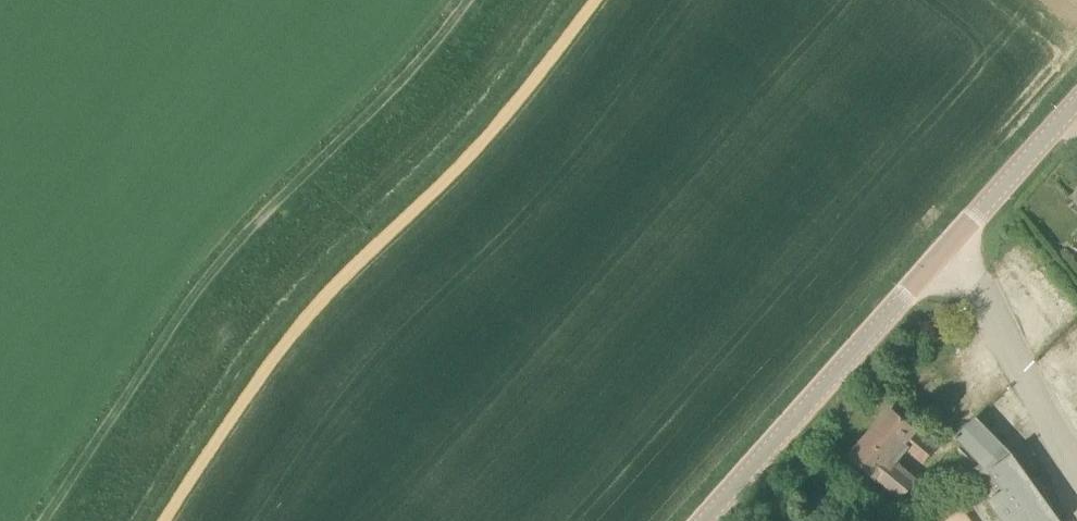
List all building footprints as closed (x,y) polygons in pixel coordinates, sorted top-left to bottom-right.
[(892,410),(871,434),(902,460),(911,450),(926,463),(938,450),(892,410)] [(977,418),(956,438),(982,464),(972,472),(991,500),(988,502),(1001,520),(1062,520),(1056,513),(1044,496),(1013,454),(1013,455),(977,418)] [(871,434),(851,457),(903,502),(919,484),(897,466),(902,460),(871,434)] [(958,504),(933,520),(970,520),(958,504)]
